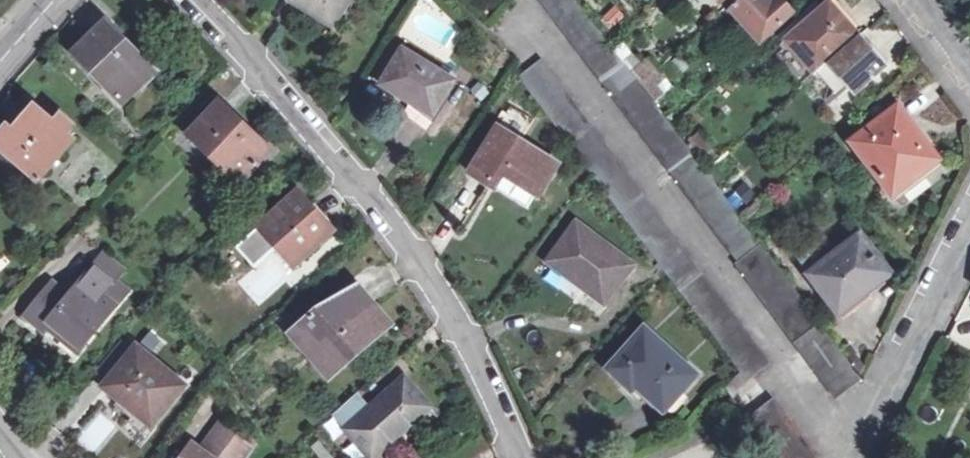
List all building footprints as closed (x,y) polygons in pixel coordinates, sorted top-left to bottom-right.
[(329,27),(345,0),(290,0),(289,2),(329,27)] [(609,44),(577,2),(576,0),(539,0),(734,264),(732,266),(836,405),(863,385),(859,380),(842,358),(740,220),(703,171),(670,127),(652,102),(639,85),(628,70),(618,57),(609,44)] [(730,12),(758,42),(791,13),(779,0),(744,0),(730,12)] [(841,79),(852,91),(854,94),(886,67),(830,3),(787,42),(815,74),(817,72),(827,63),(841,79)] [(154,70),(129,45),(106,22),(74,54),(122,102),(144,80),(154,70)] [(618,57),(632,47),(629,43),(637,35),(628,25),(609,44),(618,57)] [(632,47),(618,57),(628,70),(642,59),(632,47)] [(448,79),(400,48),(380,81),(407,100),(410,96),(431,108),(448,79)] [(827,63),(817,72),(830,87),(834,83),(836,85),(841,79),(827,63)] [(656,69),(639,85),(652,102),(671,89),(656,69)] [(841,79),(836,85),(845,97),(852,91),(841,79)] [(13,132),(36,107),(27,98),(4,124),(9,128),(13,132)] [(218,104),(186,139),(237,187),(270,152),(218,104)] [(63,130),(52,120),(36,107),(13,132),(9,128),(0,138),(0,147),(35,179),(49,164),(56,156),(72,138),(63,130)] [(899,109),(853,146),(894,198),(934,168),(920,150),(926,145),(899,109)] [(60,112),(52,120),(63,130),(71,121),(60,112)] [(500,176),(534,198),(554,166),(521,144),(497,129),(467,174),(486,187),(487,185),(495,173),(500,165),(505,169),(500,176)] [(686,142),(699,156),(709,147),(696,133),(686,142)] [(500,165),(495,173),(500,176),(505,169),(500,165)] [(534,198),(495,173),(487,185),(526,211),(534,198)] [(304,200),(298,193),(260,226),(293,264),(331,231),(304,200)] [(788,246),(806,269),(802,271),(839,319),(891,280),(854,233),(832,249),(815,226),(788,246)] [(570,233),(542,268),(596,312),(624,277),(570,233)] [(49,323),(80,349),(128,291),(114,280),(111,283),(93,268),(70,297),(64,305),(47,291),(26,316),(43,331),(49,323)] [(159,272),(152,278),(160,288),(167,282),(159,272)] [(52,284),(47,291),(64,305),(70,297),(52,284)] [(319,322),(314,316),(309,320),(293,333),(328,375),(386,326),(356,291),(330,313),(319,322)] [(319,322),(330,313),(324,307),(314,316),(319,322)] [(286,325),(293,333),(309,320),(301,311),(286,325)] [(959,312),(948,340),(969,349),(969,316),(959,312)] [(49,323),(43,331),(74,357),(80,349),(49,323)] [(660,417),(692,382),(640,334),(605,374),(627,396),(632,391),(660,417)] [(150,426),(181,385),(171,378),(136,348),(104,387),(136,413),(139,409),(150,418),(147,423),(150,426)] [(842,358),(859,380),(864,372),(849,353),(842,358)] [(183,364),(171,378),(181,385),(192,372),(183,364)] [(404,385),(347,437),(366,457),(380,457),(430,413),(404,385)] [(771,408),(747,426),(772,457),(808,457),(771,408)] [(96,412),(79,439),(98,452),(116,425),(96,412)] [(235,457),(248,457),(252,451),(219,429),(210,442),(235,457)] [(210,442),(201,454),(193,448),(186,457),(235,457),(210,442)]
